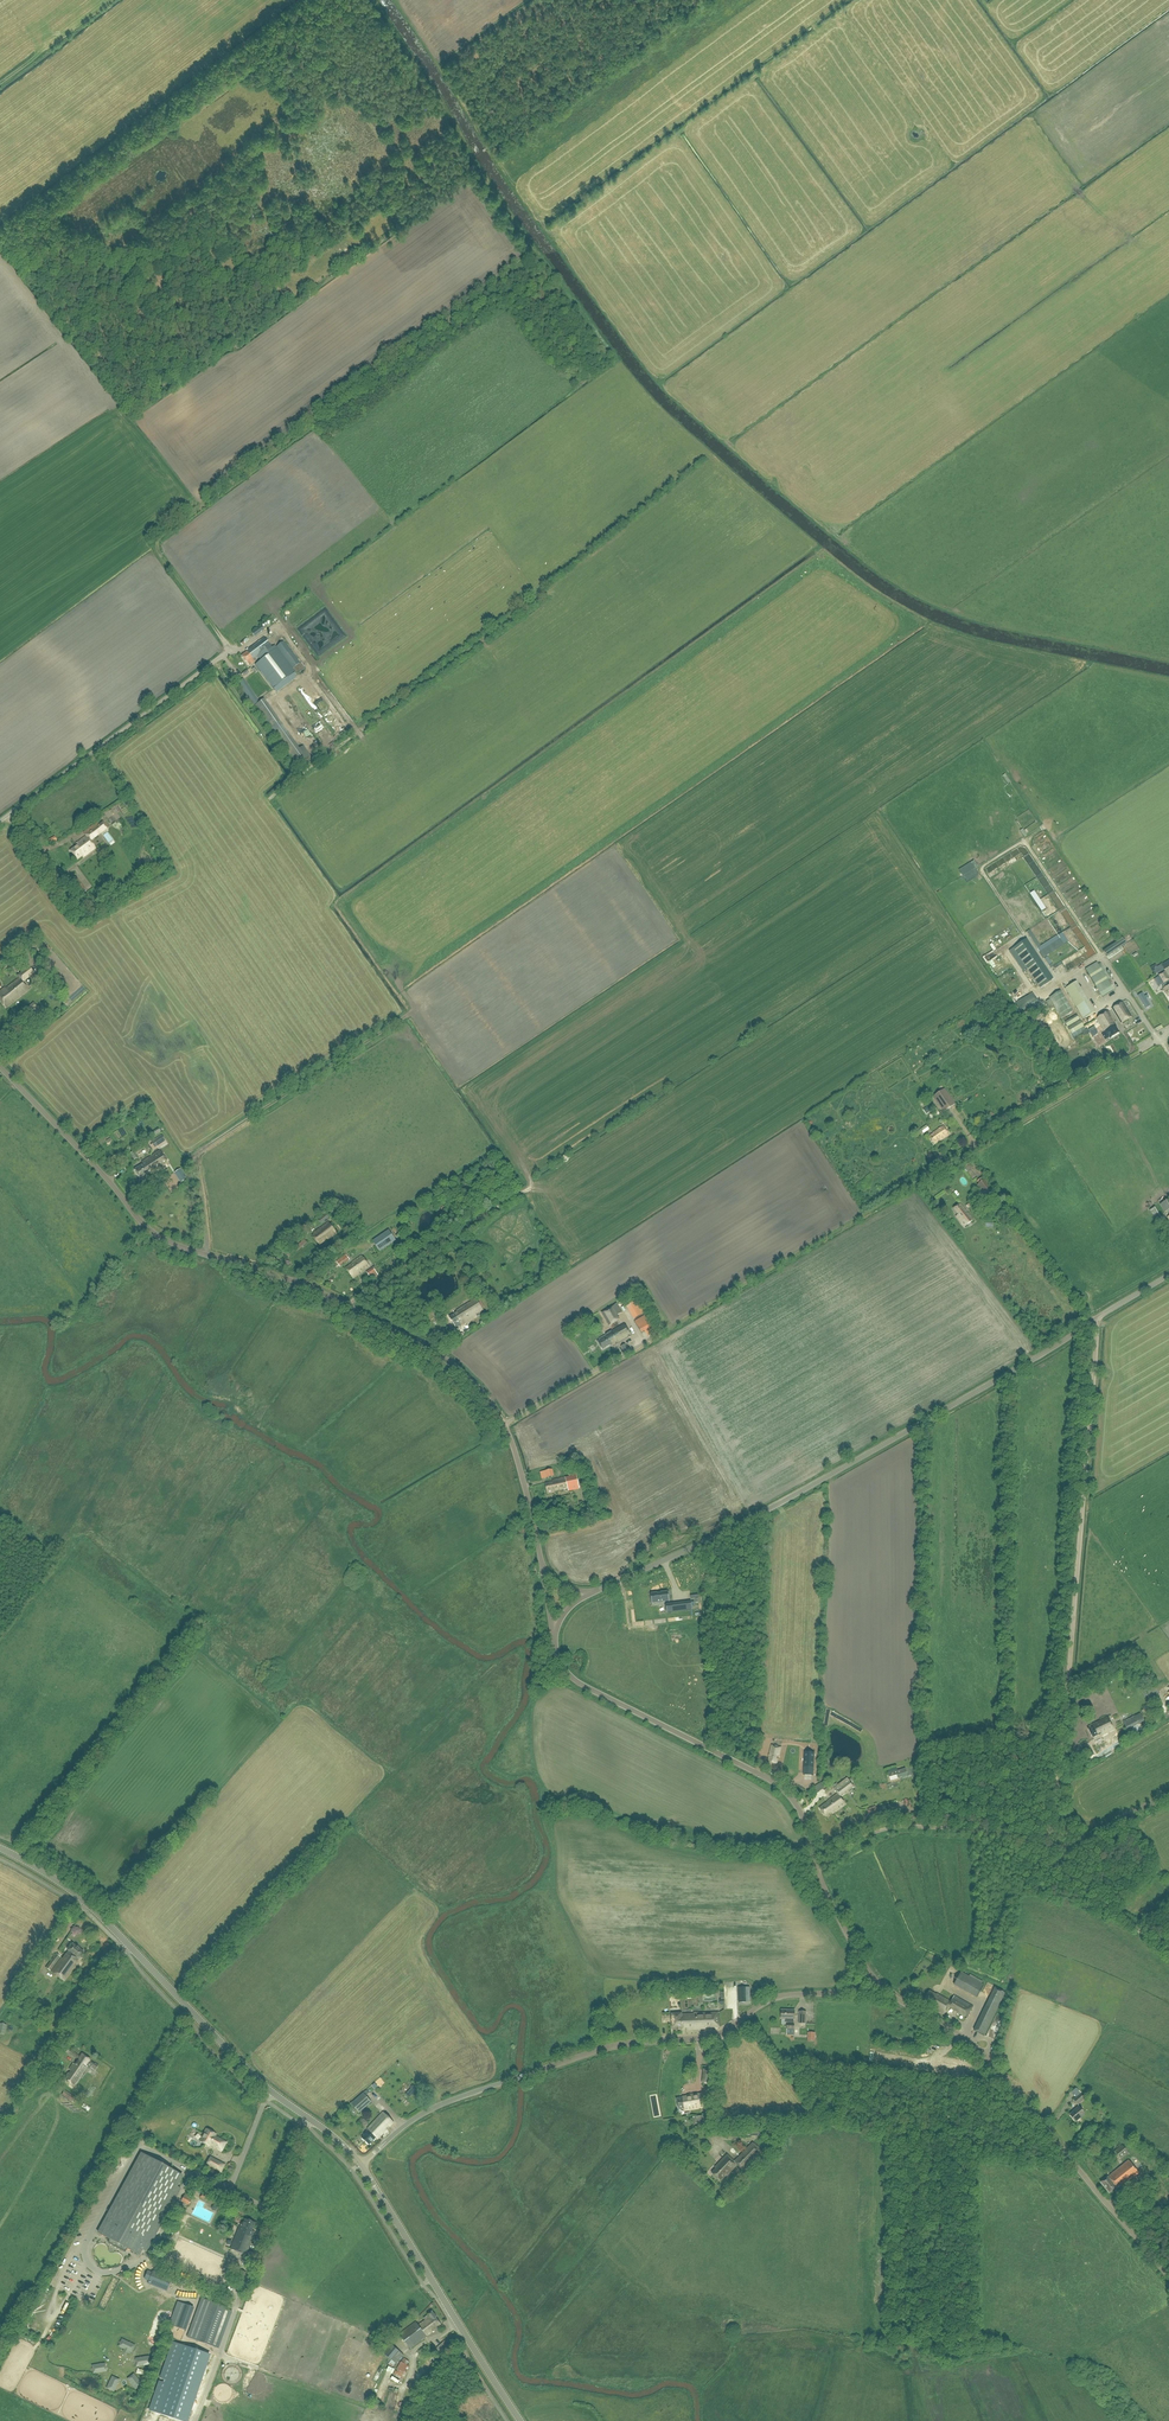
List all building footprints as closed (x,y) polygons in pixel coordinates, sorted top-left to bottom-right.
[(283,642),(277,647),(276,645),(275,646),(274,645),(270,648),(263,638),(246,651),(247,653),(241,656),(246,662),(249,666),(254,663),(253,661),(258,658),(261,662),(256,666),(270,685),(288,672),(279,659),(282,656),(284,658),(283,658),(288,665),(296,659),(283,642)] [(238,683),(247,697),(253,705),(258,702),(253,694),(243,679),(238,683)] [(277,700),(281,708),(286,705),(283,697),(277,700)] [(264,700),(254,707),(269,729),(279,722),(264,700)] [(289,712),(291,721),(298,720),(296,711),(289,712)] [(316,728),(322,723),(319,718),(312,723),(316,728)] [(97,836),(107,828),(103,823),(99,826),(97,823),(83,833),(86,837),(75,845),(76,846),(70,851),(76,860),(82,856),(83,857),(95,848),(90,841),(97,836)] [(977,867),(964,874),(967,880),(980,874),(977,867)] [(76,878),(70,882),(73,886),(79,882),(76,878)] [(1121,938),(1113,942),(1116,947),(1123,943),(1121,938)] [(1025,941),(1009,951),(1023,971),(1026,969),(1040,988),(1052,980),(1025,941)] [(1104,954),(1116,949),(1113,943),(1102,949),(1104,954)] [(1106,957),(1108,960),(1123,950),(1121,947),(1106,957)] [(1054,965),(1061,960),(1060,958),(1055,961),(1051,955),(1049,956),(1054,965)] [(1097,963),(1085,970),(1102,998),(1113,990),(1108,981),(1110,979),(1102,965),(1101,966),(1100,964),(1098,966),(1097,963)] [(1154,969),(1157,975),(1164,970),(1160,965),(1154,969)] [(22,983),(33,974),(28,968),(17,976),(19,978),(5,989),(5,988),(0,992),(0,1001),(6,1008),(28,990),(22,983)] [(1168,998),(1168,980),(1168,979),(1165,972),(1158,976),(1163,984),(1166,982),(1168,986),(1163,990),(1168,997),(1168,998)] [(1085,992),(1093,988),(1086,975),(1078,979),(1085,992)] [(1094,1013),(1082,993),(1076,982),(1065,989),(1072,999),(1083,1019),(1094,1013)] [(1011,993),(1016,1002),(1022,998),(1017,990),(1011,993)] [(1060,991),(1049,998),(1061,1018),(1072,1011),(1060,991)] [(1018,1008),(1022,1015),(1039,1005),(1035,998),(1018,1008)] [(1131,1016),(1122,1002),(1111,1009),(1121,1023),(1131,1016)] [(28,1007),(32,1012),(37,1008),(34,1003),(28,1007)] [(1115,1022),(1108,1011),(1097,1019),(1104,1031),(1105,1030),(1106,1032),(1101,1035),(1105,1041),(1109,1038),(1110,1039),(1120,1033),(1116,1027),(1118,1026),(1115,1022)] [(1067,1027),(1079,1020),(1076,1016),(1064,1023),(1067,1027)] [(1084,1027),(1080,1021),(1068,1028),(1072,1034),(1084,1027)] [(945,1089),(932,1098),(943,1113),(955,1105),(945,1089)] [(927,1115),(933,1112),(936,1117),(941,1114),(937,1109),(933,1104),(923,1110),(927,1115)] [(920,1130),(924,1134),(929,1130),(926,1126),(920,1130)] [(940,1140),(949,1134),(943,1126),(933,1133),(933,1134),(929,1137),(934,1144),(940,1140)] [(151,1142),(155,1148),(165,1142),(161,1135),(151,1142)] [(148,1176),(152,1174),(152,1175),(157,1172),(156,1170),(159,1168),(160,1170),(168,1165),(159,1151),(142,1162),(143,1164),(133,1170),(140,1180),(148,1175),(148,1176)] [(181,1169),(175,1173),(181,1182),(187,1178),(181,1169)] [(985,1180),(977,1186),(985,1197),(994,1191),(985,1180)] [(964,1227),(973,1220),(960,1204),(954,1209),(958,1215),(956,1217),(964,1227)] [(1150,1211),(1159,1226),(1165,1223),(1156,1208),(1150,1211)] [(321,1224),(330,1217),(327,1213),(318,1220),(321,1224)] [(327,1239),(327,1240),(336,1233),(328,1223),(314,1234),(315,1234),(312,1236),(319,1245),(327,1239)] [(389,1231),(373,1241),(380,1252),(396,1241),(389,1231)] [(337,1262),(340,1267),(350,1260),(346,1255),(337,1262)] [(346,1269),(353,1278),(369,1266),(361,1256),(353,1262),(353,1263),(346,1269)] [(373,1268),(366,1272),(372,1280),(378,1275),(376,1273),(373,1268)] [(331,1288),(337,1295),(341,1292),(335,1285),(331,1288)] [(483,1311),(481,1309),(484,1307),(480,1300),(477,1302),(475,1299),(457,1311),(457,1312),(449,1317),(456,1328),(461,1325),(461,1326),(477,1316),(476,1315),(479,1312),(480,1313),(483,1311)] [(625,1307),(630,1318),(641,1313),(636,1302),(625,1307)] [(601,1313),(609,1326),(620,1320),(617,1315),(612,1306),(601,1313)] [(645,1316),(635,1322),(641,1334),(652,1328),(645,1316)] [(612,1345),(630,1335),(624,1325),(599,1339),(600,1341),(598,1342),(602,1350),(611,1344),(612,1345)] [(552,1470),(545,1471),(547,1478),(554,1477),(552,1470)] [(576,1473),(569,1475),(569,1476),(565,1477),(552,1480),(552,1482),(545,1484),(547,1493),(553,1492),(553,1491),(568,1488),(568,1491),(579,1488),(576,1473)] [(666,1602),(669,1602),(668,1591),(668,1592),(651,1594),(651,1593),(651,1594),(652,1604),(666,1602)] [(673,1604),(670,1604),(666,1605),(667,1611),(667,1613),(692,1610),(691,1601),(680,1603),(673,1604)] [(1144,1690),(1147,1696),(1157,1691),(1154,1685),(1144,1690)] [(1122,1722),(1127,1730),(1139,1724),(1135,1716),(1122,1722)] [(1101,1736),(1113,1730),(1108,1718),(1089,1727),(1090,1729),(1088,1729),(1092,1738),(1100,1734),(1101,1736)] [(1089,1749),(1086,1742),(1080,1744),(1084,1751),(1089,1749)] [(777,1756),(779,1756),(781,1748),(771,1745),(769,1757),(768,1762),(777,1764),(778,1759),(776,1759),(777,1756)] [(805,1774),(814,1775),(815,1752),(806,1752),(805,1774)] [(891,1780),(907,1775),(906,1769),(889,1773),(891,1780)] [(831,1812),(832,1814),(846,1804),(840,1797),(853,1788),(847,1780),(834,1789),(838,1794),(828,1802),(820,1808),(825,1816),(831,1812)] [(878,1814),(876,1806),(867,1809),(871,1821),(872,1820),(872,1822),(880,1820),(878,1814)] [(46,1941),(56,1946),(61,1937),(51,1932),(46,1941)] [(61,1958),(51,1972),(64,1981),(75,1966),(74,1965),(84,1952),(72,1944),(67,1950),(68,1951),(62,1959),(61,1958)] [(60,1957),(56,1954),(45,1968),(50,1971),(60,1957)] [(961,1972),(953,1985),(976,1998),(983,1985),(961,1972)] [(738,1984),(727,1985),(728,2003),(739,2002),(738,1984)] [(986,2006),(974,2031),(984,2036),(996,2011),(1005,1993),(994,1988),(986,2006)] [(930,1991),(924,2000),(931,2005),(930,2006),(944,2014),(948,2007),(951,2002),(937,1994),(936,1995),(930,1991)] [(955,1996),(951,2002),(948,2007),(967,2018),(973,2007),(955,1996)] [(781,2019),(794,2020),(794,2011),(781,2010),(781,2019)] [(705,2029),(705,2027),(710,2027),(719,2027),(719,2012),(682,2015),(682,2014),(672,2014),(673,2030),(682,2029),(682,2028),(687,2028),(687,2030),(705,2029)] [(66,2052),(77,2059),(78,2060),(75,2064),(73,2063),(69,2070),(71,2071),(69,2074),(68,2073),(62,2082),(72,2088),(89,2064),(92,2066),(91,2067),(95,2070),(98,2064),(94,2062),(91,2060),(82,2054),(80,2056),(69,2048),(66,2052)] [(702,2082),(710,2083),(712,2069),(704,2068),(702,2082)] [(414,2086),(406,2094),(410,2098),(417,2089),(414,2086)] [(1073,2100),(1078,2105),(1085,2099),(1080,2094),(1076,2088),(1072,2092),(1076,2097),(1073,2100)] [(62,2095),(74,2103),(77,2098),(65,2090),(62,2095)] [(371,2102),(363,2093),(351,2104),(359,2113),(371,2102)] [(687,2097),(682,2098),(676,2099),(678,2110),(685,2109),(685,2111),(704,2108),(701,2095),(698,2095),(697,2094),(687,2096),(687,2097)] [(1075,2110),(1071,2114),(1069,2115),(1075,2122),(1085,2114),(1079,2106),(1074,2110),(1075,2110)] [(368,2130),(364,2134),(364,2135),(362,2138),(369,2145),(376,2137),(378,2139),(393,2122),(383,2112),(367,2129),(368,2130)] [(694,2117),(695,2124),(704,2123),(704,2116),(694,2117)] [(749,2128),(749,2136),(766,2136),(765,2128),(749,2128)] [(216,2134),(206,2129),(200,2141),(209,2146),(210,2144),(221,2150),(226,2142),(215,2136),(216,2134)] [(743,2171),(762,2151),(753,2143),(734,2162),(743,2171)] [(1122,2145),(1114,2151),(1121,2159),(1128,2153),(1122,2145)] [(182,2176),(141,2154),(98,2232),(101,2234),(100,2235),(103,2236),(103,2235),(127,2248),(127,2249),(129,2250),(130,2250),(139,2255),(142,2249),(146,2252),(180,2189),(177,2187),(182,2176)] [(727,2176),(737,2165),(727,2155),(715,2168),(716,2169),(712,2173),(720,2181),(726,2175),(727,2176)] [(224,2164),(214,2159),(211,2157),(206,2165),(220,2172),(224,2164)] [(1110,2193),(1116,2187),(1117,2189),(1121,2186),(1122,2187),(1139,2173),(1128,2160),(1101,2182),(1110,2193)] [(246,2255),(255,2232),(252,2231),(254,2223),(244,2219),(241,2229),(238,2228),(230,2249),(246,2255)] [(148,2271),(144,2279),(149,2281),(149,2283),(159,2287),(159,2285),(166,2288),(170,2278),(167,2277),(168,2273),(156,2268),(154,2272),(153,2271),(153,2273),(148,2271)] [(140,2290),(145,2288),(139,2270),(136,2271),(138,2276),(136,2277),(140,2290)] [(240,2270),(237,2279),(243,2281),(246,2273),(240,2270)] [(225,2307),(201,2299),(188,2337),(217,2348),(229,2314),(223,2312),(225,2307)] [(182,2304),(174,2326),(185,2330),(193,2308),(182,2304)] [(416,2321),(399,2334),(411,2349),(435,2330),(434,2329),(441,2324),(436,2317),(437,2317),(432,2311),(427,2315),(428,2315),(424,2318),(425,2320),(419,2325),(416,2321)] [(122,2340),(119,2346),(131,2352),(134,2346),(122,2340)] [(444,2340),(436,2348),(444,2357),(452,2348),(444,2340)] [(211,2357),(174,2344),(150,2411),(177,2420),(188,2420),(211,2357)] [(393,2346),(385,2355),(396,2364),(404,2355),(393,2346)] [(148,2357),(136,2359),(137,2366),(149,2364),(148,2357)] [(397,2372),(406,2376),(411,2365),(402,2361),(397,2372)] [(105,2364),(92,2366),(93,2373),(106,2371),(105,2364)] [(133,2375),(128,2379),(135,2389),(141,2385),(133,2375)] [(119,2380),(112,2378),(108,2389),(114,2391),(119,2380)]
